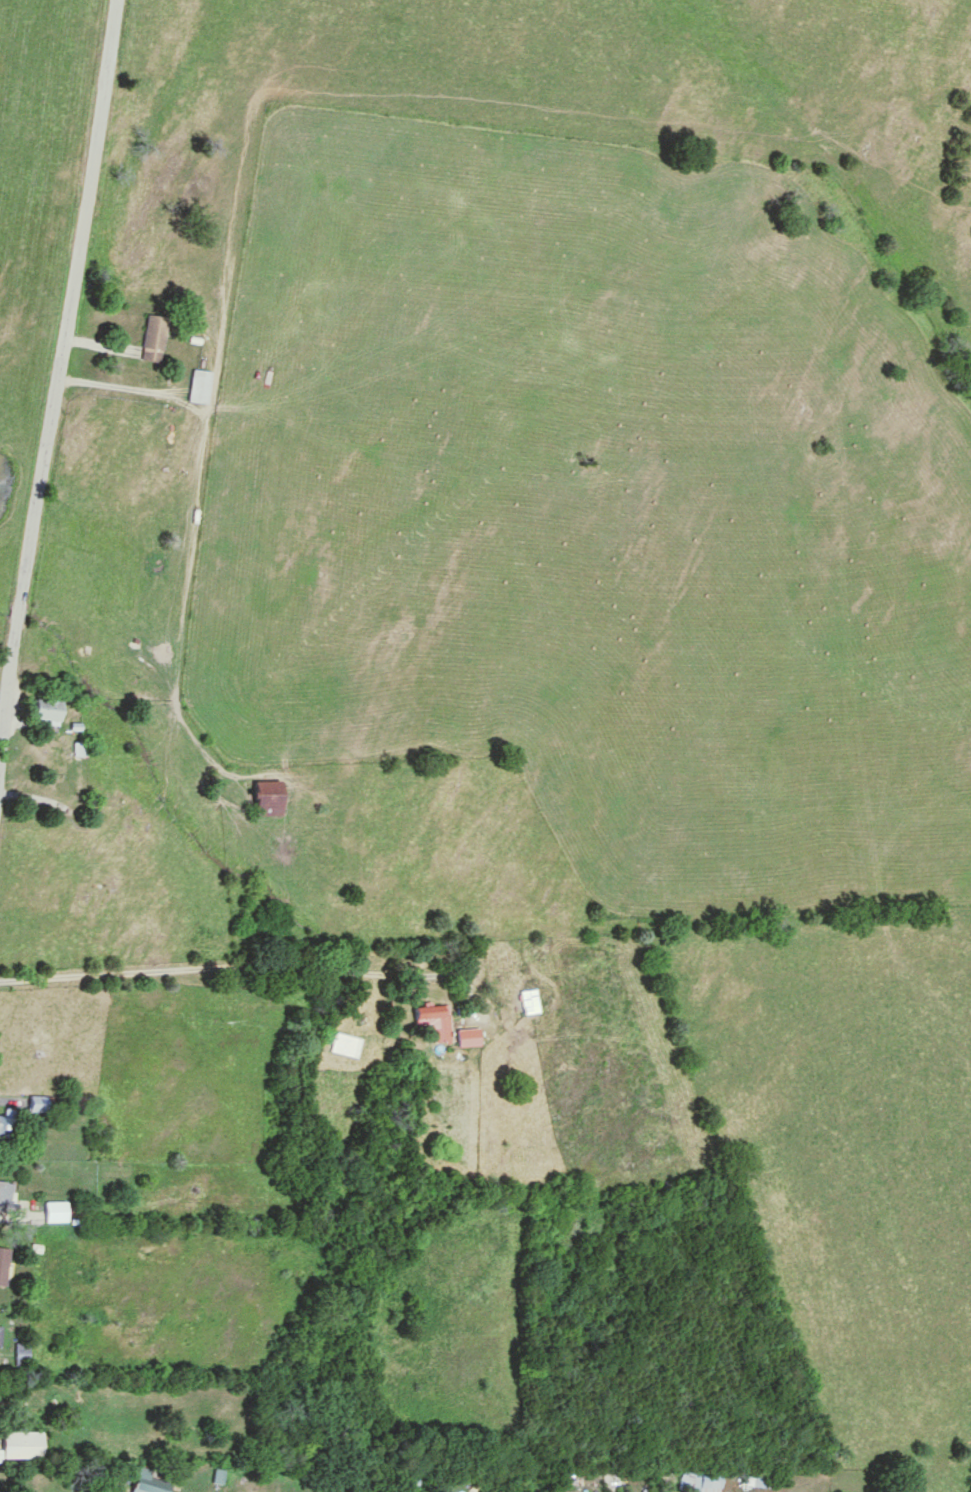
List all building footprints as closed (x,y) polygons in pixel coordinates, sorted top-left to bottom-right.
[(143,361),(163,364),(169,318),(148,315),(143,361)] [(192,404),(211,404),(212,371),(192,371),(192,404)] [(36,720),(63,720),(63,699),(36,699),(36,720)] [(76,743),(75,757),(87,757),(88,743),(76,743)] [(257,817),(284,817),(284,782),(257,782),(257,817)] [(525,1016),(541,1013),(538,989),(521,991),(525,1016)] [(450,1005),(416,1006),(417,1025),(434,1024),(434,1044),(452,1043),(450,1005)] [(481,1029),(460,1029),(460,1047),(482,1046),(481,1029)] [(0,1182),(0,1210),(11,1210),(13,1183),(0,1182)] [(68,1201),(46,1201),(46,1222),(68,1222),(68,1201)] [(10,1248),(0,1247),(0,1286),(6,1286),(10,1248)] [(42,1432),(16,1432),(16,1449),(42,1449),(42,1432)] [(173,1478),(139,1467),(131,1491),(133,1491),(169,1491),(173,1478)] [(214,1485),(231,1487),(233,1470),(216,1469),(214,1485)] [(746,1485),(765,1489),(768,1474),(749,1469),(746,1485)] [(682,1473),(681,1491),(721,1491),(721,1473),(682,1473)]
